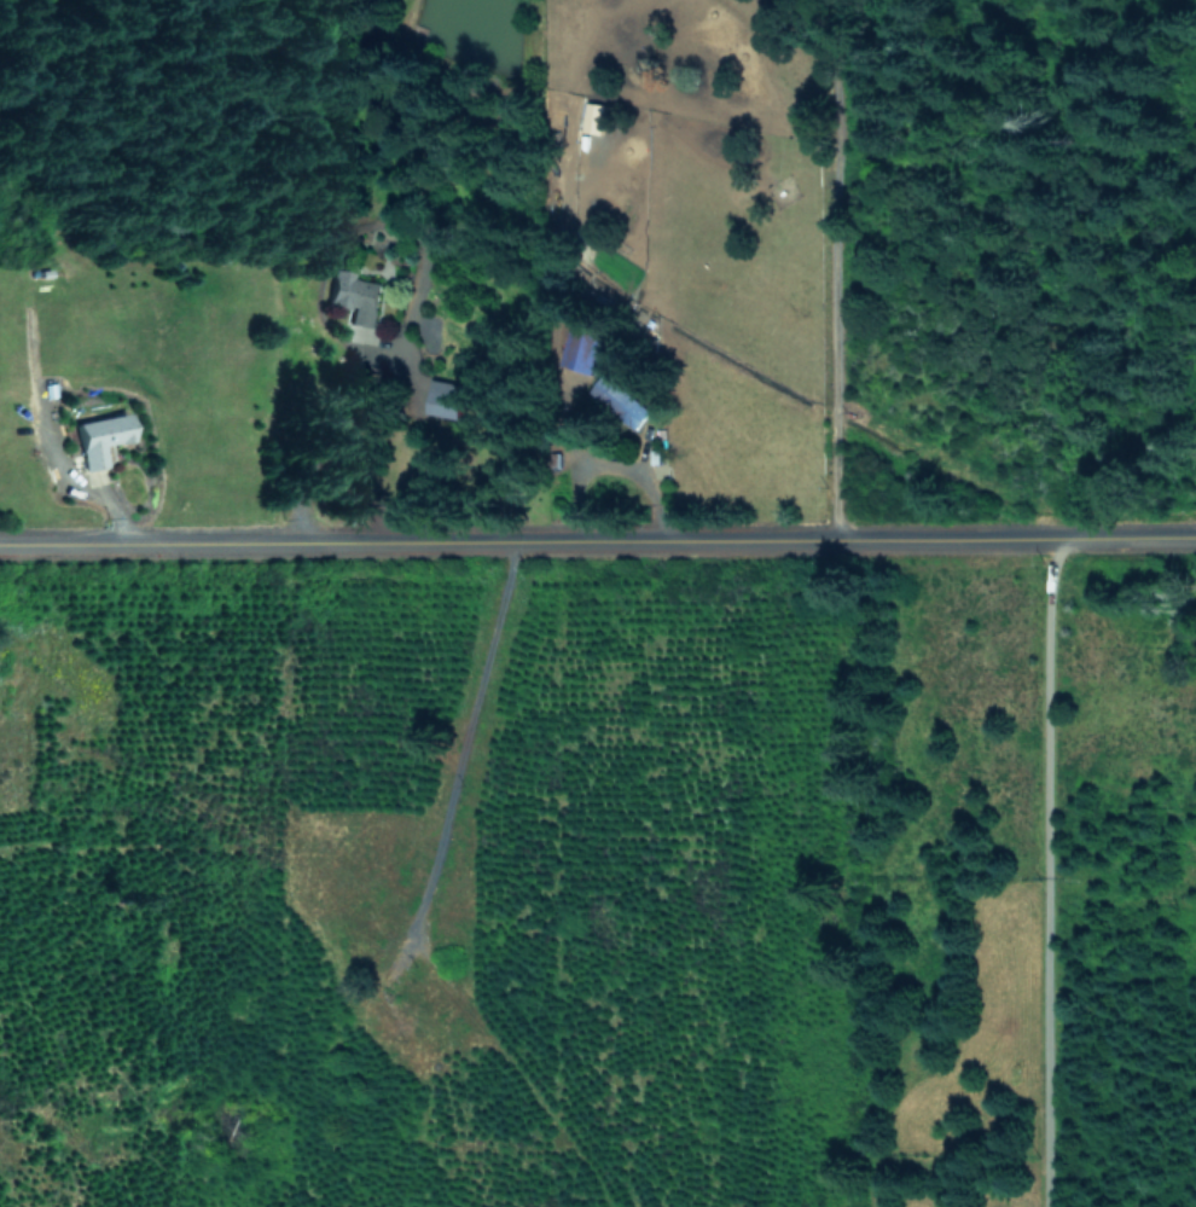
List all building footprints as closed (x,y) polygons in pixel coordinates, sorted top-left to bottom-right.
[(380,282),(352,277),(353,271),(335,268),(328,302),(353,307),(351,322),(372,326),(380,282)] [(602,402),(637,427),(651,407),(615,383),(602,402)] [(75,420),(82,469),(106,466),(103,443),(128,440),(125,413),(75,420)]
